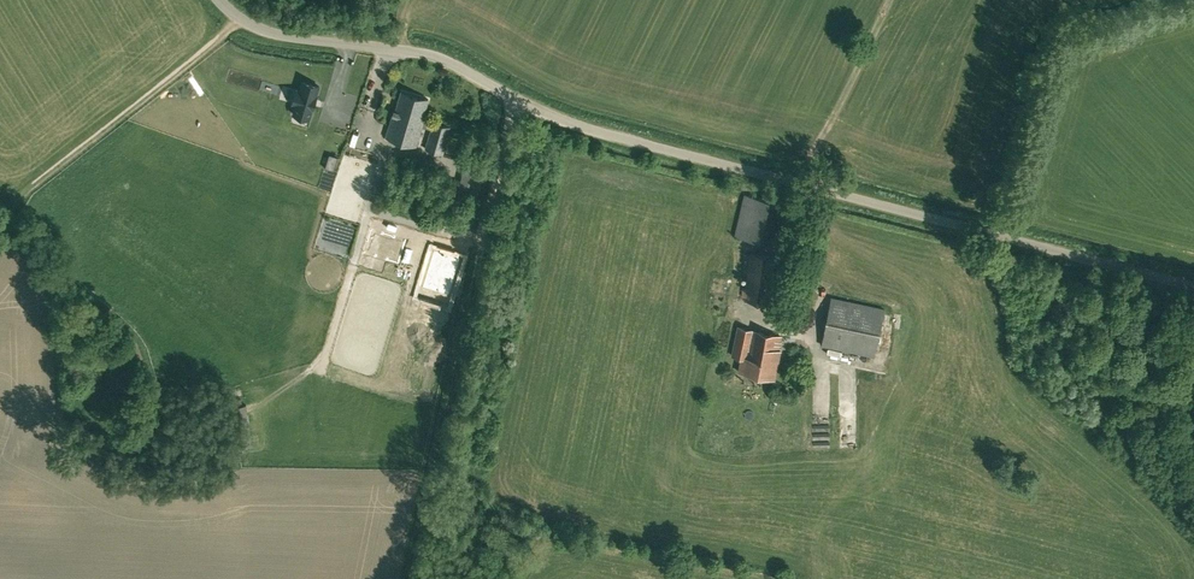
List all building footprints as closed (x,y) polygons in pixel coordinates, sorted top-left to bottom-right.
[(310,118),(319,86),(303,81),(300,90),(297,89),(293,103),(296,104),(293,113),(310,118)] [(431,127),(433,121),(422,118),(428,98),(401,90),(396,109),(394,109),(386,136),(416,145),(422,124),(431,127)] [(426,147),(443,152),(451,126),(433,121),(431,127),(426,147)] [(337,158),(328,155),(324,169),(333,172),(337,158)] [(478,194),(484,165),(466,161),(459,190),(478,194)] [(761,198),(744,193),(734,235),(752,240),(761,198)] [(472,210),(474,202),(467,201),(466,208),(472,210)] [(405,241),(370,231),(363,254),(398,264),(405,241)] [(465,259),(438,251),(427,288),(454,296),(465,259)] [(769,304),(775,255),(750,252),(744,301),(769,304)] [(874,356),(884,308),(831,297),(821,344),(874,356)] [(777,354),(781,336),(738,326),(732,355),(742,357),(739,370),(774,378),(779,354),(777,354)] [(832,357),(831,367),(855,370),(856,360),(832,357)] [(844,439),(845,450),(861,449),(861,438),(844,439)]
